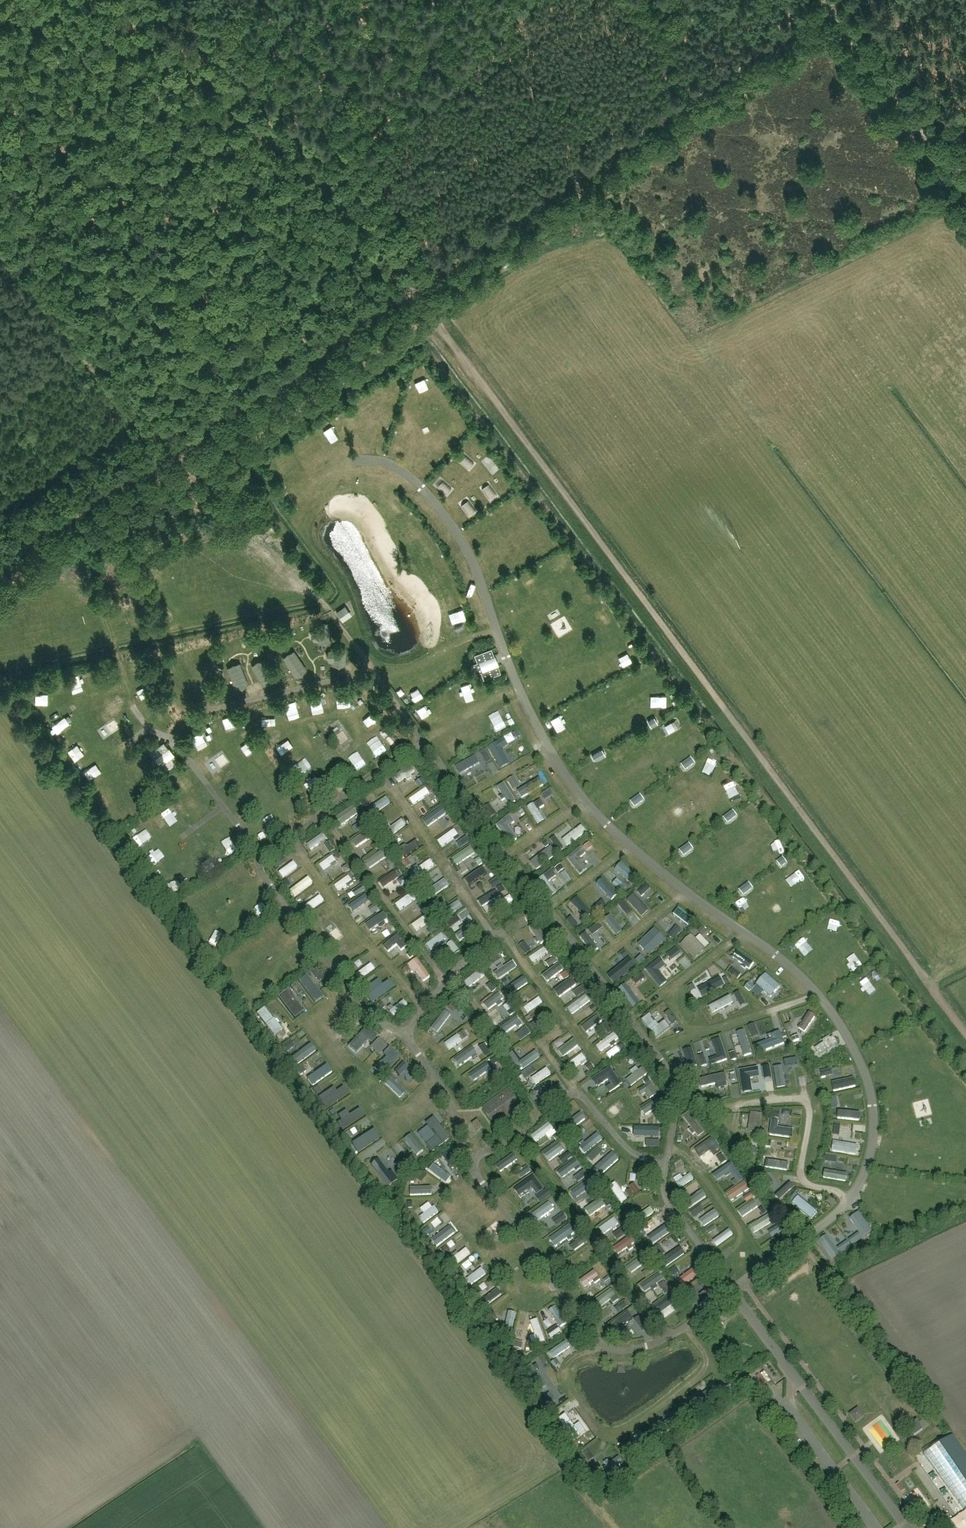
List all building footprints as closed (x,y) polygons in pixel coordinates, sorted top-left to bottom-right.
[(332,436),(339,433),(333,421),(326,424),(332,436)] [(308,454),(314,449),(306,440),(300,444),(308,454)] [(462,446),(465,451),(474,445),(470,440),(462,446)] [(503,505),(496,509),(504,522),(511,519),(503,505)] [(477,531),(485,528),(482,520),(474,523),(477,531)] [(542,560),(547,572),(557,568),(553,556),(542,560)] [(347,605),(338,610),(342,617),(352,611),(347,605)] [(234,650),(242,648),(239,637),(231,639),(234,650)] [(501,672),(492,647),(475,653),(475,655),(477,661),(472,663),(475,673),(481,671),(483,677),(484,678),(501,672)] [(182,650),(185,667),(192,666),(190,648),(182,650)] [(164,669),(170,665),(165,656),(159,659),(164,669)] [(111,665),(103,668),(106,680),(115,677),(111,665)] [(337,685),(338,699),(351,699),(350,684),(337,685)] [(288,711),(298,708),(295,696),(284,699),(288,711)] [(225,725),(235,723),(233,712),(223,714),(225,725)] [(374,729),(382,723),(374,713),(366,719),(374,729)] [(655,716),(648,721),(651,726),(658,721),(655,716)] [(202,725),(196,728),(201,741),(207,739),(202,725)] [(252,732),(242,737),(246,745),(256,740),(252,732)] [(504,739),(489,748),(500,768),(509,763),(502,750),(508,746),(504,739)] [(168,749),(167,748),(163,743),(149,753),(154,759),(151,762),(156,768),(159,766),(164,772),(178,762),(173,756),(168,749)] [(486,745),(474,752),(480,762),(488,778),(500,770),(486,745)] [(602,749),(592,755),(595,760),(605,754),(602,749)] [(701,758),(707,766),(714,760),(708,752),(701,758)] [(456,765),(460,773),(480,762),(476,755),(456,765)] [(691,758),(682,765),(686,769),(695,763),(691,758)] [(395,771),(399,780),(417,772),(413,763),(395,771)] [(540,766),(529,772),(533,779),(535,783),(546,778),(540,766)] [(642,776),(648,785),(654,781),(647,772),(642,776)] [(173,781),(178,791),(188,787),(184,776),(173,781)] [(728,796),(738,793),(734,779),(724,781),(728,796)] [(505,780),(494,787),(500,797),(492,802),(497,810),(517,798),(505,780)] [(525,792),(533,787),(531,782),(522,786),(525,792)] [(548,786),(552,794),(557,791),(553,783),(548,786)] [(427,786),(410,796),(415,804),(432,794),(427,786)] [(376,813),(392,801),(386,794),(371,806),(376,813)] [(641,794),(631,801),(635,806),(644,799),(641,794)] [(192,809),(199,805),(194,796),(187,800),(192,809)] [(528,803),(538,821),(544,818),(534,800),(528,803)] [(342,824),(359,814),(354,806),(337,816),(342,824)] [(430,825),(434,823),(437,828),(449,821),(440,806),(424,816),(430,825)] [(755,809),(746,813),(751,824),(760,819),(755,809)] [(732,811),(723,817),(727,822),(736,815),(732,811)] [(510,814),(496,825),(511,844),(518,839),(509,826),(515,822),(510,814)] [(386,829),(391,836),(408,825),(403,818),(386,829)] [(270,826),(265,828),(268,835),(273,833),(270,826)] [(439,839),(445,847),(461,835),(455,827),(439,839)] [(312,850),(327,840),(323,833),(308,844),(312,850)] [(356,836),(360,850),(368,848),(369,852),(374,850),(370,838),(368,838),(367,833),(356,836)] [(767,841),(774,851),(782,845),(775,835),(767,841)] [(690,844),(680,850),(684,855),(693,848),(690,844)] [(581,846),(567,858),(581,875),(588,869),(580,858),(586,853),(581,846)] [(474,847),(455,856),(459,864),(477,854),(474,847)] [(379,856),(385,855),(384,849),(367,851),(370,865),(380,863),(379,856)] [(164,852),(151,860),(155,867),(168,859),(164,852)] [(321,858),(325,867),(338,862),(335,853),(321,858)] [(678,855),(672,862),(686,875),(692,868),(678,855)] [(200,856),(192,861),(201,874),(208,869),(200,856)] [(404,858),(406,866),(412,864),(409,856),(404,858)] [(783,857),(777,862),(780,867),(787,862),(783,857)] [(432,858),(415,868),(418,874),(435,864),(432,858)] [(284,875),(299,866),(295,859),(279,868),(284,875)] [(565,881),(571,878),(564,865),(558,868),(565,881)] [(331,873),(334,880),(350,872),(347,866),(331,873)] [(385,886),(400,876),(396,870),(381,879),(385,886)] [(306,876),(299,881),(296,877),(288,881),(296,894),(311,885),(306,876)] [(429,888),(435,896),(449,885),(444,878),(429,888)] [(342,888),(346,897),(362,889),(358,880),(342,888)] [(665,890),(671,884),(667,880),(661,886),(665,890)] [(748,883),(739,890),(742,895),(752,888),(748,883)] [(321,893),(306,902),(309,908),(325,899),(321,893)] [(365,894),(353,905),(360,913),(373,902),(365,894)] [(450,907),(453,912),(463,905),(460,900),(450,907)] [(195,922),(203,918),(198,909),(190,913),(195,922)] [(325,925),(338,917),(334,910),(321,918),(325,925)] [(418,930),(431,922),(425,914),(413,922),(418,930)] [(535,922),(529,925),(537,940),(543,937),(535,922)] [(331,936),(336,943),(349,934),(345,927),(331,936)] [(592,946),(605,936),(601,931),(593,937),(587,928),(582,932),(592,946)] [(655,941),(644,950),(650,956),(666,941),(656,930),(650,936),(655,941)] [(425,942),(431,950),(448,939),(442,931),(425,942)] [(408,946),(398,934),(383,946),(388,952),(397,945),(402,950),(408,946)] [(692,936),(681,946),(694,959),(704,949),(692,936)] [(546,942),(529,952),(534,961),(551,952),(546,942)] [(344,953),(350,961),(364,950),(358,943),(344,953)] [(735,949),(731,954),(750,968),(754,962),(735,949)] [(408,961),(415,971),(417,969),(424,979),(431,975),(417,954),(408,961)] [(509,972),(517,966),(512,959),(503,965),(509,972)] [(371,960),(359,968),(364,975),(376,968),(371,960)] [(660,960),(646,970),(660,988),(666,982),(658,971),(665,966),(660,960)] [(555,965),(544,972),(549,979),(560,972),(555,965)] [(480,967),(466,978),(471,985),(485,973),(480,967)] [(862,975),(869,983),(876,977),(870,969),(862,975)] [(756,984),(771,996),(781,984),(766,972),(756,984)] [(394,987),(389,980),(368,996),(372,1003),(394,987)] [(562,981),(553,988),(559,994),(567,987),(562,981)] [(484,1000),(490,1009),(506,998),(500,989),(484,1000)] [(525,1004),(529,1010),(543,1000),(539,994),(525,1004)] [(573,1011),(587,1001),(583,995),(569,1005),(573,1011)] [(394,1013),(408,1004),(404,997),(389,1006),(394,1013)] [(432,1023),(441,1029),(452,1013),(443,1008),(432,1023)] [(588,1008),(581,1011),(584,1017),(591,1014),(588,1008)] [(800,1026),(808,1030),(817,1014),(809,1010),(800,1026)] [(514,1028),(524,1021),(518,1012),(507,1020),(514,1028)] [(276,1029),(285,1022),(279,1014),(269,1021),(276,1029)] [(651,1014),(642,1021),(657,1040),(666,1033),(651,1014)] [(896,1026),(907,1021),(904,1015),(893,1019),(896,1026)] [(583,1023),(588,1029),(596,1022),(592,1016),(583,1023)] [(446,1038),(451,1047),(455,1045),(459,1051),(467,1047),(458,1031),(446,1038)] [(601,1047),(614,1039),(610,1032),(596,1040),(601,1047)] [(782,1033),(753,1045),(757,1054),(785,1043),(782,1033)] [(820,1056),(838,1044),(833,1037),(815,1049),(820,1056)] [(564,1054),(580,1045),(577,1040),(561,1049),(564,1054)] [(474,1044),(456,1054),(461,1063),(479,1053),(474,1044)] [(525,1063),(540,1056),(537,1049),(521,1055),(525,1063)] [(569,1058),(574,1067),(583,1062),(581,1059),(586,1056),(583,1050),(569,1058)] [(537,1082),(552,1072),(547,1064),(532,1074),(537,1082)] [(407,1066),(398,1071),(405,1083),(414,1078),(407,1066)] [(475,1067),(468,1070),(472,1078),(479,1075),(475,1067)] [(623,1085),(611,1067),(592,1079),(597,1087),(609,1079),(616,1089),(623,1085)] [(641,1067),(627,1078),(632,1084),(646,1073),(641,1067)] [(834,1076),(842,1075),(841,1067),(833,1068),(834,1076)] [(380,1083),(387,1093),(397,1086),(390,1076),(380,1083)] [(856,1088),(856,1081),(834,1082),(835,1089),(856,1088)] [(658,1094),(651,1083),(639,1090),(642,1096),(646,1094),(650,1099),(658,1094)] [(365,1108),(373,1104),(368,1089),(359,1093),(365,1108)] [(484,1111),(494,1125),(520,1107),(510,1092),(484,1111)] [(642,1106),(647,1114),(657,1106),(652,1099),(642,1106)] [(918,1113),(927,1111),(924,1100),(915,1102),(918,1113)] [(351,1103),(339,1110),(346,1121),(358,1113),(351,1103)] [(575,1124),(587,1118),(583,1110),(571,1117),(575,1124)] [(903,1111),(888,1112),(889,1121),(904,1121),(903,1111)] [(752,1113),(749,1130),(760,1132),(763,1114),(752,1113)] [(450,1138),(434,1118),(427,1124),(437,1136),(426,1145),(432,1152),(450,1138)] [(549,1136),(557,1128),(547,1118),(531,1133),(537,1140),(546,1132),(549,1136)] [(472,1124),(478,1132),(483,1128),(478,1120),(472,1124)] [(780,1121),(772,1120),(770,1135),(793,1138),(794,1130),(779,1128),(780,1121)] [(657,1122),(635,1122),(635,1133),(657,1134),(657,1122)] [(599,1133),(585,1141),(588,1147),(602,1138),(599,1133)] [(715,1156),(721,1151),(709,1137),(696,1148),(703,1155),(709,1150),(715,1156)] [(552,1157),(563,1149),(557,1141),(545,1149),(552,1157)] [(370,1157),(374,1155),(369,1146),(365,1148),(370,1157)] [(513,1150),(497,1163),(502,1169),(518,1156),(513,1150)] [(718,1154),(722,1160),(727,1157),(723,1151),(718,1154)] [(444,1178),(449,1173),(443,1168),(446,1164),(437,1156),(429,1165),(444,1178)] [(788,1168),(789,1158),(767,1157),(767,1167),(788,1168)] [(378,1161),(372,1166),(388,1187),(398,1179),(392,1172),(389,1174),(378,1161)] [(738,1170),(736,1167),(731,1169),(728,1163),(714,1171),(719,1180),(738,1170)] [(824,1175),(846,1180),(848,1173),(825,1168),(824,1175)] [(681,1186),(695,1179),(690,1169),(675,1175),(681,1186)] [(534,1176),(515,1190),(520,1197),(532,1188),(537,1195),(544,1190),(534,1176)] [(610,1181),(619,1195),(624,1192),(616,1178),(610,1181)] [(745,1178),(727,1191),(733,1200),(751,1187),(745,1178)] [(573,1185),(577,1192),(589,1186),(586,1179),(573,1185)] [(687,1200),(692,1207),(707,1196),(702,1189),(687,1200)] [(796,1190),(790,1197),(810,1214),(816,1208),(796,1190)] [(745,1215),(763,1204),(757,1194),(738,1205),(745,1215)] [(601,1196),(587,1205),(592,1213),(606,1203),(601,1196)] [(429,1197),(420,1203),(423,1208),(419,1212),(424,1220),(438,1210),(429,1197)] [(538,1219),(555,1207),(551,1200),(533,1212),(538,1219)] [(650,1204),(642,1212),(647,1217),(655,1209),(650,1204)] [(835,1260),(876,1232),(859,1207),(848,1215),(857,1229),(836,1243),(828,1230),(819,1236),(835,1260)] [(702,1217),(707,1224),(720,1214),(715,1208),(702,1217)] [(433,1215),(436,1221),(442,1218),(439,1213),(433,1215)] [(599,1221),(605,1233),(621,1225),(615,1214),(599,1221)] [(755,1233),(772,1226),(767,1215),(750,1222),(755,1233)] [(652,1221),(659,1234),(665,1230),(658,1218),(652,1221)] [(435,1230),(440,1239),(455,1232),(451,1223),(435,1230)] [(571,1236),(568,1230),(573,1227),(571,1224),(551,1235),(556,1244),(571,1236)] [(729,1227),(714,1239),(718,1245),(734,1233),(729,1227)] [(612,1242),(619,1252),(629,1245),(627,1243),(632,1239),(626,1231),(612,1242)] [(686,1233),(678,1237),(683,1244),(690,1240),(686,1233)] [(458,1260),(471,1251),(466,1243),(453,1252),(458,1260)] [(670,1264),(686,1251),(680,1244),(665,1256),(670,1264)] [(640,1267),(638,1264),(642,1260),(638,1255),(627,1263),(633,1271),(640,1267)] [(467,1266),(472,1263),(468,1257),(463,1261),(467,1266)] [(472,1282),(487,1271),(481,1264),(467,1274),(472,1282)] [(594,1266),(581,1276),(586,1284),(600,1274),(594,1266)] [(656,1288),(664,1284),(659,1274),(644,1281),(647,1289),(655,1285),(656,1288)] [(488,1284),(478,1292),(481,1296),(491,1288),(488,1284)] [(700,1296),(693,1286),(686,1292),(698,1308),(715,1294),(710,1288),(700,1296)] [(615,1293),(600,1299),(601,1304),(617,1298),(615,1293)] [(664,1315),(677,1308),(673,1301),(660,1308),(664,1315)] [(509,1309),(506,1327),(513,1328),(516,1310),(509,1309)] [(537,1315),(530,1317),(536,1336),(544,1334),(537,1315)] [(559,1354),(572,1346),(568,1340),(555,1348),(559,1354)] [(535,1375),(548,1394),(554,1390),(541,1371),(535,1375)] [(880,1444),(885,1450),(896,1441),(891,1435),(880,1444)] [(924,1455),(965,1511),(965,1510),(965,1455),(953,1435),(924,1455)] [(615,1467),(625,1463),(620,1454),(611,1459),(615,1467)]
